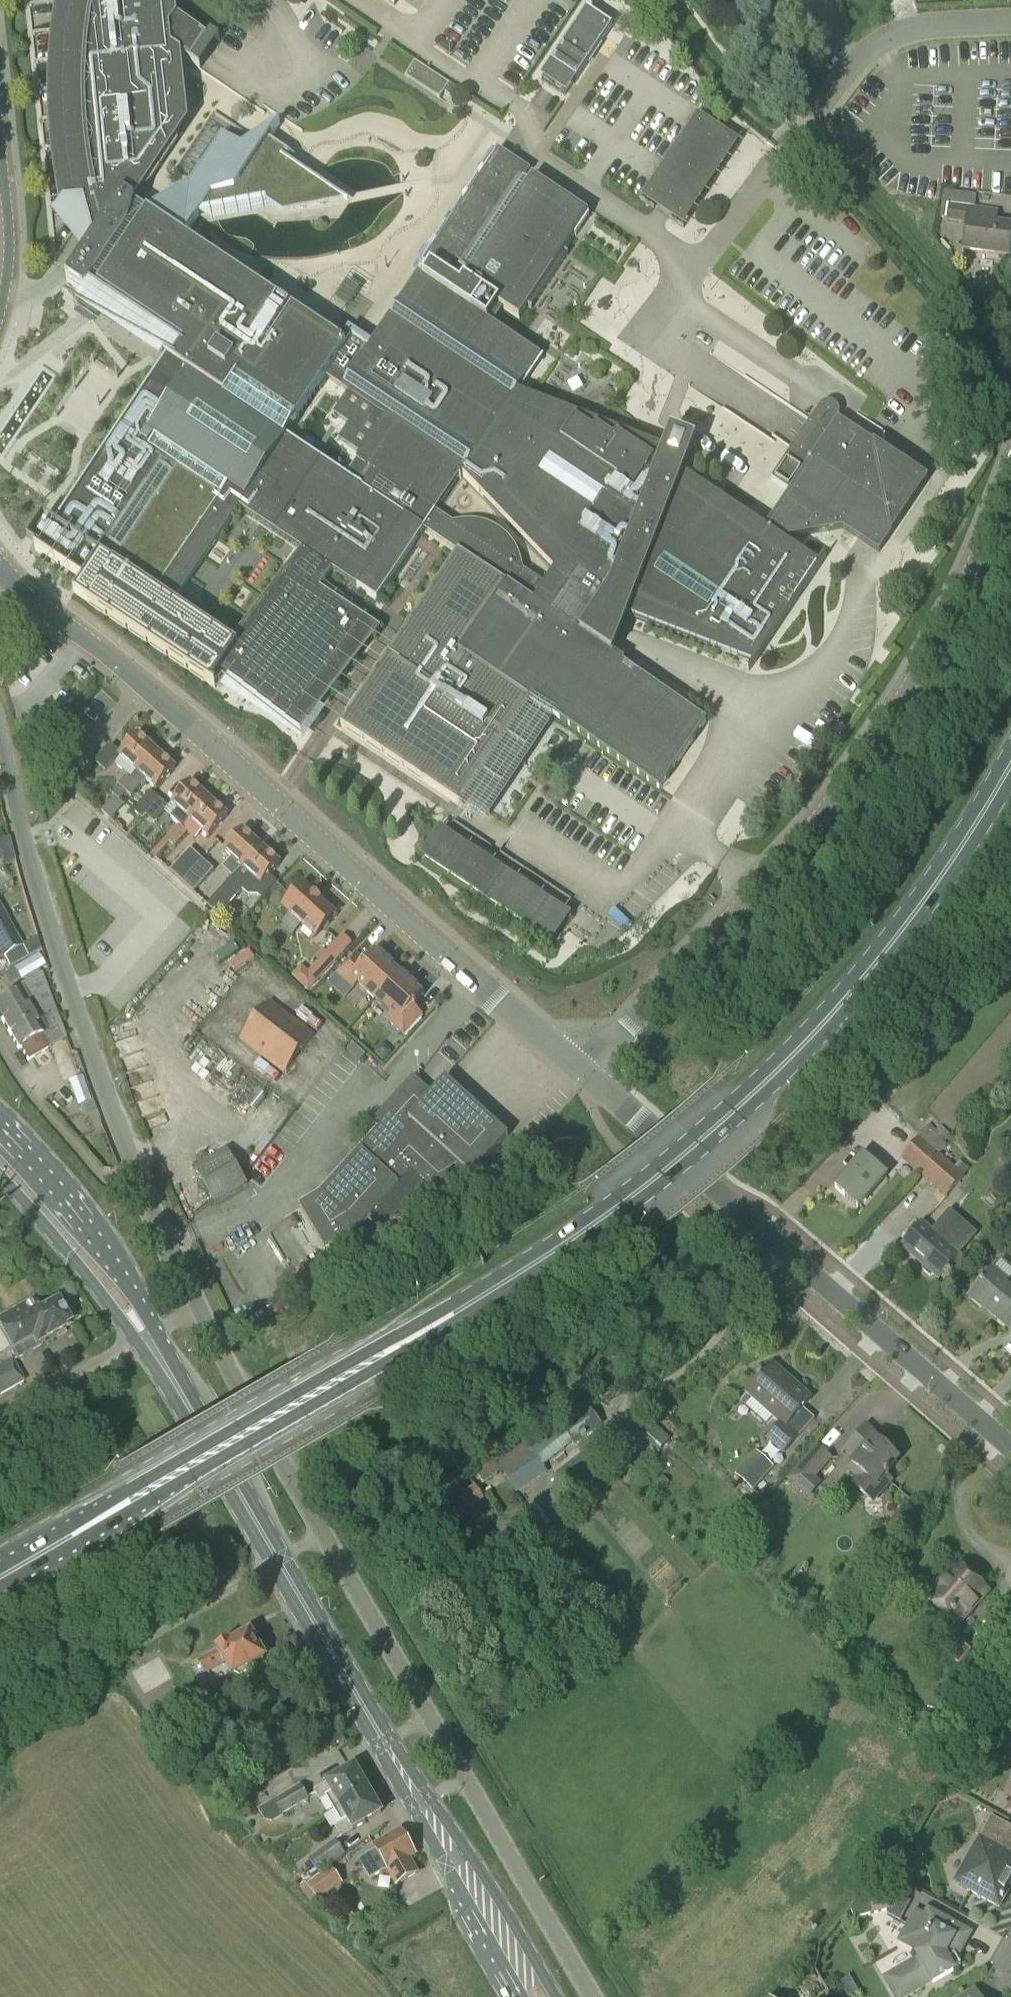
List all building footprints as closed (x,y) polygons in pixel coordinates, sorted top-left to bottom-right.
[(92,319),(94,321),(105,305),(177,353),(173,360),(168,357),(162,366),(39,551),(36,549),(35,551),(55,563),(84,583),(77,594),(75,593),(74,594),(216,689),(228,671),(233,674),(304,722),(315,705),(370,625),(319,590),(332,570),(377,600),(425,530),(459,552),(415,617),(389,657),(341,727),(460,806),(463,808),(467,802),(484,813),(550,715),(556,719),(659,791),(707,723),(704,721),(622,664),(624,661),(625,662),(625,661),(595,639),(611,616),(616,610),(752,665),(747,672),(748,672),(826,557),(824,556),(819,564),(782,540),(843,529),(858,539),(879,553),(928,480),(919,473),(852,429),(837,419),(828,432),(810,460),(792,449),(771,480),(789,492),(765,528),(684,474),(663,460),(667,450),(664,449),(517,391),(540,357),(488,322),(498,306),(519,320),(589,216),(532,178),(528,184),(492,160),(422,264),(429,269),(423,278),(418,275),(371,346),(354,335),(346,346),(343,344),(344,343),(341,342),(185,238),(185,237),(199,215),(213,225),(260,215),(280,211),(284,214),(342,201),(286,161),(290,155),(270,141),(280,124),(241,151),(223,138),(190,184),(148,213),(147,214),(135,206),(189,125),(182,57),(195,66),(211,41),(178,19),(176,0),(58,0),(54,16),(50,55),(48,94),(49,132),(53,169),(60,205),(61,210),(84,204),(94,241),(84,256),(72,273),(67,282),(84,293),(85,292),(86,292),(94,297),(92,300),(83,307),(88,315),(92,319)] [(587,10),(551,63),(576,80),(612,27),(587,10)] [(415,60),(405,75),(439,98),(449,83),(415,60)] [(745,143),(711,119),(655,197),(690,221),(745,143)] [(946,223),(966,225),(963,251),(1009,257),(1010,242),(1010,227),(996,225),(985,223),(986,209),(975,208),(949,204),(947,218),(946,223)] [(853,262),(846,271),(858,280),(865,270),(853,262)] [(359,290),(347,282),(335,301),(347,309),(359,290)] [(257,563),(270,548),(254,536),(242,551),(257,563)] [(138,773),(157,753),(138,736),(120,756),(138,773)] [(127,792),(131,797),(146,781),(156,790),(175,770),(157,753),(138,773),(131,780),(127,777),(120,785),(127,792)] [(190,821),(209,800),(190,783),(172,804),(179,810),(172,818),(179,824),(179,825),(182,828),(183,828),(190,820),(190,821)] [(121,799),(127,792),(120,785),(112,793),(115,796),(116,797),(117,796),(121,799)] [(142,818),(160,800),(151,792),(134,810),(142,818)] [(120,800),(121,799),(117,796),(116,797),(115,796),(102,811),(111,820),(125,805),(120,800)] [(209,800),(190,821),(209,837),(227,816),(209,800)] [(187,832),(183,828),(182,828),(179,825),(172,832),(180,840),(187,832)] [(573,914),(446,828),(426,858),(553,943),(573,914)] [(243,868),(262,848),(243,831),(224,851),(232,858),(222,868),(233,878),(242,868),(243,868)] [(174,847),(180,840),(172,832),(152,854),(157,859),(171,844),(174,847)] [(242,868),(233,878),(208,906),(220,917),(243,891),(249,897),(258,897),(261,900),(276,883),(269,877),(280,865),(262,848),(243,868),(242,868)] [(170,871),(182,882),(202,860),(191,849),(170,871)] [(214,870),(202,860),(182,882),(194,893),(214,870)] [(315,938),(336,915),(304,886),(283,908),(315,938)] [(8,918),(0,903),(0,922),(8,918)] [(227,960),(239,938),(219,926),(206,948),(227,960)] [(309,993),(337,961),(323,948),(315,958),(318,961),(308,972),(301,966),(291,977),(309,993)] [(253,978),(265,956),(252,950),(241,971),(253,978)] [(376,999),(400,973),(376,951),(366,962),(355,953),(335,975),(353,991),(359,984),(376,999)] [(34,956),(14,968),(21,980),(41,968),(34,956)] [(400,973),(376,999),(392,1014),(386,1020),(404,1037),(423,1016),(413,1007),(424,995),(400,973)] [(20,1048),(28,1062),(66,1039),(42,974),(16,988),(18,992),(0,1003),(0,1021),(3,1019),(4,1021),(3,1021),(19,1049),(20,1048)] [(284,1076),(315,1036),(270,1001),(239,1041),(284,1076)] [(496,1046),(483,1061),(490,1067),(503,1052),(496,1046)] [(76,1082),(84,1108),(100,1104),(92,1077),(76,1082)] [(381,1130),(323,1194),(300,1206),(325,1248),(360,1228),(369,1218),(380,1228),(437,1197),(471,1178),(509,1137),(446,1079),(432,1094),(414,1078),(373,1123),(381,1130)] [(923,1178),(950,1148),(944,1143),(947,1139),(940,1133),(937,1137),(927,1129),(901,1158),(923,1178)] [(950,1148),(923,1178),(946,1198),(965,1177),(963,1175),(970,1167),(950,1148)] [(216,1205),(249,1186),(227,1149),(194,1169),(216,1205)] [(858,1208),(887,1175),(864,1155),(835,1188),(858,1208)] [(940,1279),(958,1257),(921,1225),(902,1247),(940,1279)] [(993,1270),(971,1295),(1010,1329),(1010,1327),(1010,1285),(993,1270)] [(32,1302),(0,1320),(0,1332),(15,1359),(63,1332),(62,1329),(68,1326),(57,1304),(39,1314),(32,1302)] [(24,1382),(12,1361),(0,1367),(0,1396),(24,1382)] [(793,1388),(771,1368),(748,1393),(780,1423),(765,1439),(783,1455),(799,1438),(786,1427),(811,1399),(796,1385),(793,1388)] [(874,1505),(894,1482),(886,1474),(898,1461),(875,1441),(879,1437),(867,1426),(847,1449),(858,1459),(847,1471),(855,1478),(850,1483),(874,1505)] [(808,1499),(822,1484),(816,1478),(833,1459),(817,1444),(786,1480),(808,1499)] [(744,1470),(751,1479),(774,1460),(767,1451),(744,1470)] [(777,1461),(750,1480),(759,1492),(786,1473),(777,1461)] [(475,1513),(493,1503),(488,1493),(470,1503),(475,1513)] [(957,1625),(987,1591),(964,1571),(946,1592),(939,1585),(927,1599),(957,1625)] [(265,1658),(251,1633),(230,1645),(228,1641),(215,1649),(217,1652),(198,1663),(204,1674),(223,1663),(232,1677),(233,1676),(240,1680),(248,1675),(248,1667),(265,1658)] [(961,1677),(981,1655),(958,1634),(938,1656),(961,1677)] [(125,1672),(131,1667),(121,1654),(114,1659),(125,1672)] [(1010,1724),(1010,1721),(993,1711),(983,1728),(1003,1739),(1010,1724)] [(341,1807),(368,1791),(355,1768),(315,1792),(320,1801),(326,1797),(334,1811),(341,1807)] [(282,1817),(310,1800),(301,1784),(272,1802),(282,1817)] [(341,1807),(334,1811),(341,1824),(335,1827),(341,1837),(354,1829),(381,1813),(368,1791),(341,1807)] [(991,1816),(985,1827),(982,1825),(976,1836),(979,1838),(955,1882),(1001,1906),(1010,1887),(1010,1828),(991,1816)] [(420,1873),(410,1857),(415,1854),(402,1831),(374,1847),(376,1850),(359,1861),(370,1879),(385,1870),(396,1888),(420,1873)] [(319,1875),(346,1855),(336,1841),(308,1860),(310,1862),(304,1866),(311,1876),(317,1872),(319,1875)] [(331,1867),(307,1885),(319,1901),(343,1883),(331,1867)] [(878,1888),(865,1894),(851,1910),(853,1919),(887,1911),(887,1915),(900,1922),(911,1902),(879,1886),(878,1888)] [(929,1911),(923,1921),(914,1916),(900,1941),(920,1951),(918,1955),(919,1958),(897,1972),(901,1978),(889,1984),(896,1996),(904,1996),(932,1981),(933,1983),(954,1971),(953,1969),(961,1964),(955,1954),(961,1950),(955,1940),(962,1929),(929,1911)] [(974,1988),(959,1996),(979,1996),(974,1988)]
